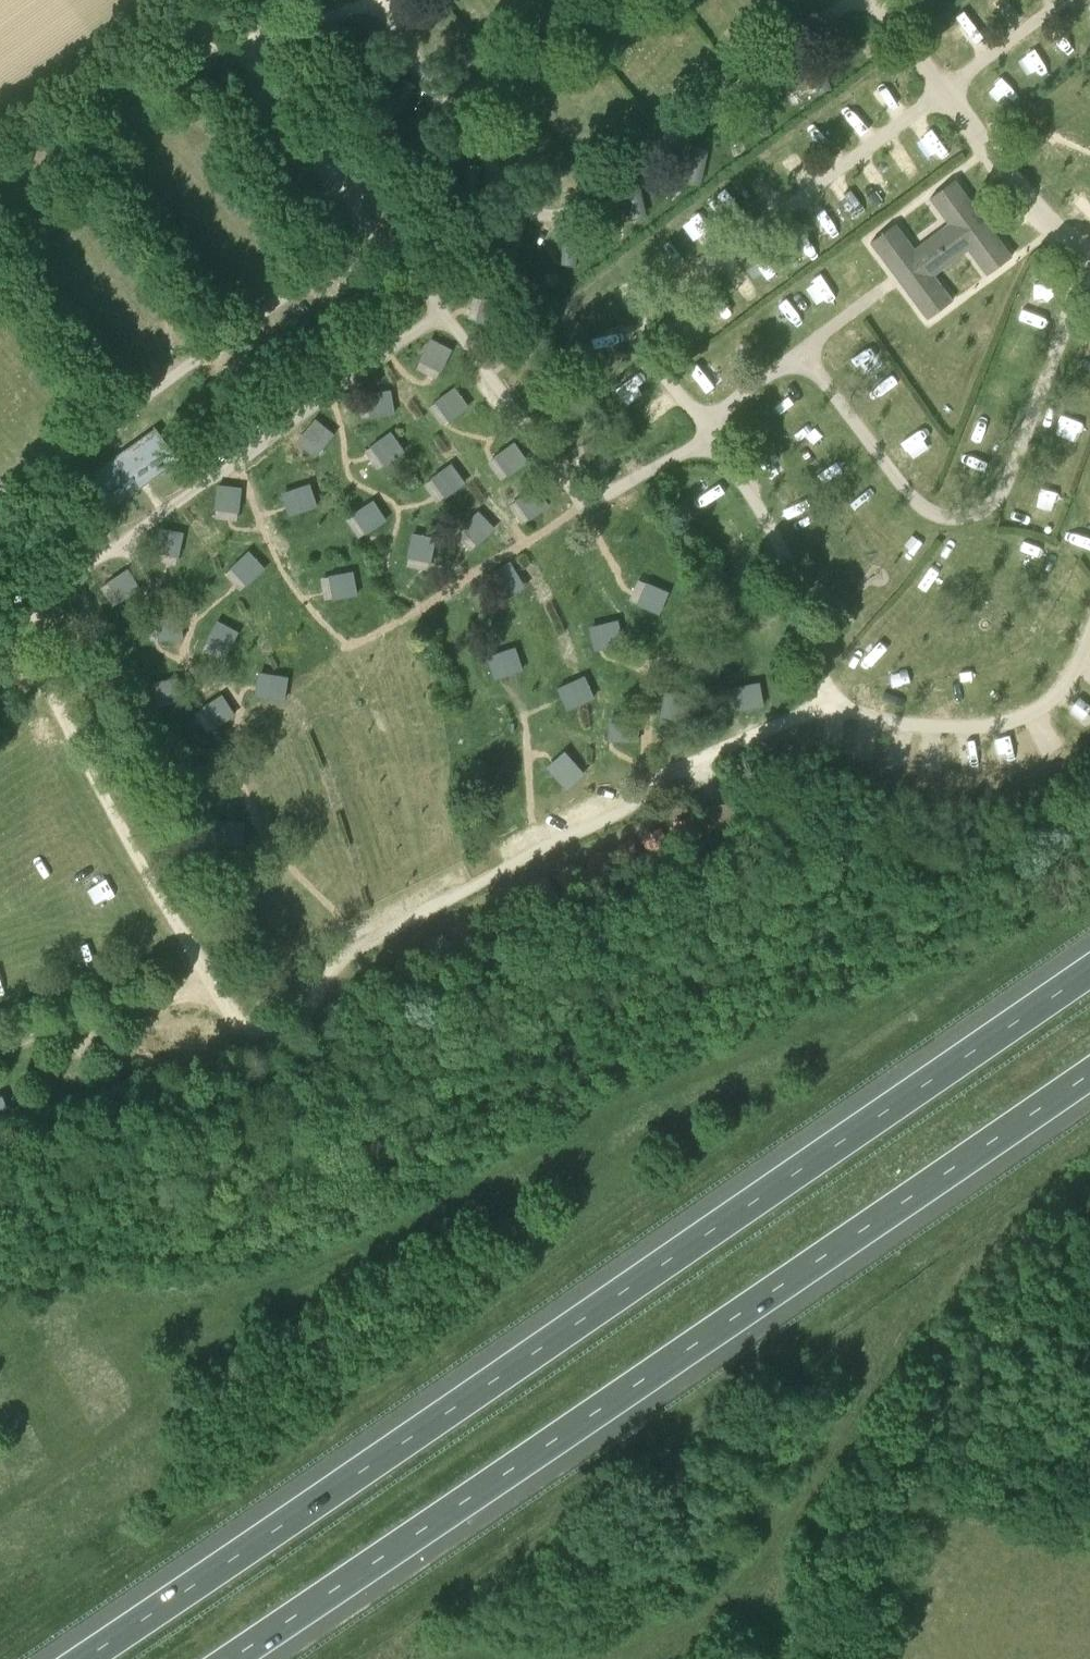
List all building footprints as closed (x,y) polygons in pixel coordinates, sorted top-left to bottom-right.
[(363,68),(383,36),(369,28),(350,61),(363,68)] [(398,117),(416,85),(403,79),(385,110),(398,117)] [(708,149),(695,146),(687,180),(702,184),(708,149)] [(481,166),(466,165),(463,199),(479,200),(481,166)] [(918,254),(895,223),(871,242),(881,256),(886,252),(923,301),(918,305),(928,319),(952,300),(929,269),(964,243),(987,274),(1012,256),(1001,242),(996,246),(960,197),(965,193),(954,179),(930,198),(953,229),(918,254)] [(640,181),(625,185),(633,220),(648,217),(640,181)] [(810,222),(819,236),(833,226),(824,213),(810,222)] [(517,260),(525,225),(510,223),(502,257),(517,260)] [(579,232),(564,230),(562,266),(578,267),(579,232)] [(430,273),(441,265),(436,258),(424,266),(430,273)] [(1034,320),(1043,297),(1023,289),(1014,311),(1034,320)] [(477,295),(469,321),(492,328),(500,302),(477,295)] [(521,336),(498,350),(510,371),(534,357),(521,336)] [(429,340),(418,365),(441,374),(451,349),(429,340)] [(452,390),(431,408),(447,427),(468,409),(452,390)] [(388,394),(361,396),(363,420),(391,418),(388,394)] [(1063,437),(1083,442),(1088,424),(1068,419),(1063,437)] [(156,427),(87,477),(109,511),(180,460),(156,427)] [(813,459),(838,442),(831,431),(806,448),(813,459)] [(387,433),(362,446),(374,467),(398,454),(387,433)] [(625,458),(631,453),(626,446),(620,451),(625,458)] [(511,447),(489,463),(503,483),(526,466),(511,447)] [(448,469),(425,483),(438,504),(461,489),(448,469)] [(307,484),(281,493),(289,516),(315,507),(307,484)] [(241,488),(214,485),(211,509),(239,512),(241,488)] [(1048,485),(1039,505),(1057,513),(1066,493),(1048,485)] [(529,487),(507,504),(522,523),(544,506),(529,487)] [(366,500),(344,515),(357,535),(380,520),(366,500)] [(480,515),(459,533),(476,551),(496,533),(480,515)] [(184,536),(157,532),(153,555),(180,560),(184,536)] [(412,538),(406,565),(430,570),(435,543),(412,538)] [(245,553),(226,572),(242,589),(262,570),(245,553)] [(508,561),(485,576),(498,596),(521,581),(508,561)] [(34,589),(37,592),(50,581),(43,571),(30,581),(29,582),(34,589)] [(126,572),(103,587),(116,607),(139,592),(126,572)] [(351,574),(324,579),(328,603),(355,598),(351,574)] [(666,596),(642,584),(631,605),(655,618),(666,596)] [(152,642),(180,642),(179,618),(151,618),(152,642)] [(217,621),(202,645),(223,657),(237,634),(217,621)] [(619,623),(593,630),(599,653),(625,646),(619,623)] [(516,652),(490,661),(497,683),(524,675),(516,652)] [(286,679),(259,676),(256,700),(284,703),(286,679)] [(171,678),(146,690),(157,712),(182,700),(171,678)] [(584,679),(559,690),(569,712),(594,701),(584,679)] [(760,686),(733,689),(735,713),(762,710),(760,686)] [(221,697),(197,711),(210,732),(233,718),(221,697)] [(637,719),(609,718),(607,743),(636,744),(637,719)] [(569,756),(549,775),(566,792),(586,773),(569,756)] [(746,799),(706,805),(700,806),(705,836),(750,829),(746,799)] [(216,823),(213,850),(237,853),(240,826),(216,823)] [(691,840),(689,823),(674,825),(676,841),(691,840)] [(666,847),(659,832),(646,839),(653,854),(666,847)] [(637,860),(630,845),(616,851),(623,866),(637,860)] [(609,870),(602,854),(588,861),(596,876),(609,870)] [(580,879),(573,864),(560,870),(567,886),(580,879)] [(553,893),(546,878),(532,884),(539,899),(553,893)] [(525,909),(518,894),(504,900),(511,915),(525,909)] [(499,924),(492,909),(478,916),(485,931),(499,924)] [(472,940),(465,924),(452,931),(459,946),(472,940)] [(446,956),(439,941),(425,947),(432,962),(446,956)] [(418,969),(411,954),(398,960),(405,975),(418,969)] [(392,985),(385,970),(372,976),(379,991),(392,985)]
